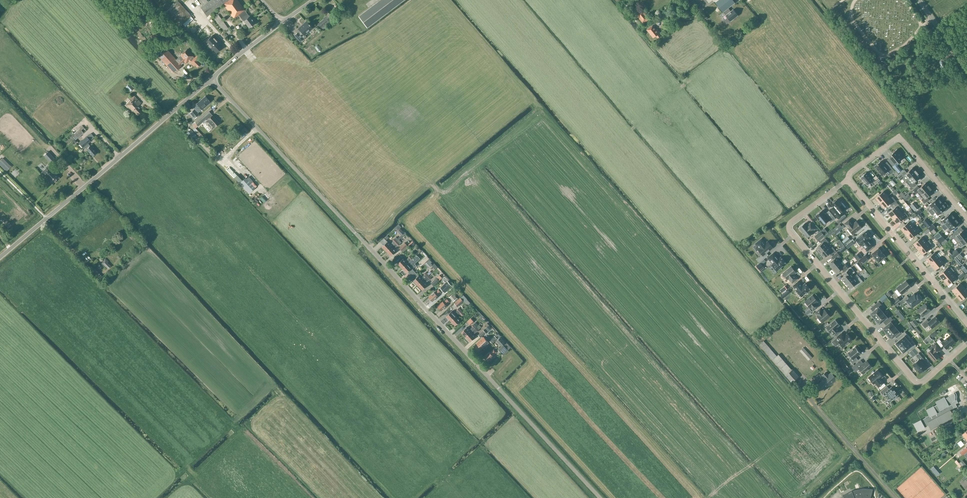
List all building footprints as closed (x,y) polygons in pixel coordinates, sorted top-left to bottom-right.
[(203,5),(200,7),(201,7),(207,16),(223,4),(234,18),(239,15),(241,17),(243,15),(246,19),(243,20),(249,28),(255,23),(249,16),(249,17),(244,11),(245,10),(238,0),(210,0),(208,2),(206,0),(199,0),(203,5)] [(358,16),(367,28),(403,0),(380,0),(358,16)] [(716,3),(723,12),(726,15),(727,18),(724,20),(727,24),(730,21),(738,15),(733,10),(731,11),(728,8),(730,7),(735,3),(732,0),(719,0),(716,3)] [(191,16),(178,1),(166,12),(179,27),(191,16)] [(649,19),(642,10),(636,14),(643,24),(649,19)] [(332,19),(328,14),(323,18),(323,19),(317,24),(321,28),(332,19)] [(227,35),(231,33),(219,15),(215,18),(227,35)] [(297,33),(294,35),(300,41),(303,39),(301,37),(303,34),(304,35),(312,28),(307,23),(306,21),(298,29),(300,32),(298,34),(297,33)] [(657,29),(656,30),(653,26),(647,30),(653,38),(655,35),(657,38),(662,35),(657,29)] [(209,33),(201,40),(209,48),(210,47),(213,50),(218,45),(215,42),(216,41),(209,33)] [(194,58),(193,57),(194,56),(187,49),(176,60),(167,50),(159,57),(173,73),(181,65),(180,65),(180,64),(184,62),(186,64),(190,60),(191,61),(190,62),(194,66),(195,65),(197,67),(200,64),(197,61),(200,58),(197,55),(194,58)] [(141,112),(139,109),(139,108),(138,106),(141,103),(133,95),(129,99),(130,100),(125,105),(131,112),(133,110),(137,115),(141,112)] [(194,109),(190,113),(194,119),(199,115),(197,113),(210,102),(205,96),(197,104),(196,103),(192,106),(194,109)] [(209,111),(195,123),(197,126),(203,120),(212,130),(219,123),(209,111)] [(84,129),(82,126),(74,133),(74,134),(75,135),(73,137),(75,140),(83,133),(81,131),(84,129)] [(190,130),(186,133),(193,140),(197,136),(190,130)] [(86,149),(92,156),(96,153),(90,146),(88,143),(90,141),(87,137),(79,143),(84,148),(85,147),(86,149)] [(898,162),(904,157),(897,149),(891,154),(893,155),(887,160),(892,166),(898,162)] [(52,150),(47,153),(52,161),(57,158),(52,150)] [(1,158),(0,160),(0,161),(8,169),(10,167),(1,158)] [(244,175),(250,170),(240,158),(235,163),(244,175)] [(885,167),(881,161),(875,166),(882,175),(885,172),(889,176),(894,171),(889,164),(885,167)] [(17,166),(13,171),(18,175),(22,169),(17,166)] [(49,166),(41,173),(49,180),(52,183),(59,177),(56,174),(49,166)] [(916,172),(913,168),(904,175),(903,173),(897,177),(901,181),(903,178),(905,181),(916,172)] [(872,178),(867,172),(860,177),(867,185),(871,182),(873,184),(880,179),(876,175),(872,178)] [(920,177),(916,172),(905,181),(911,188),(916,185),(914,182),(920,177)] [(255,188),(246,179),(241,185),(249,193),(255,188)] [(919,188),(917,186),(913,190),(916,194),(919,192),(921,195),(930,187),(928,185),(928,186),(925,183),(919,188)] [(930,187),(921,195),(923,197),(921,200),(924,204),(929,199),(927,197),(933,192),(931,189),(930,187)] [(258,200),(262,197),(257,191),(254,194),(258,200)] [(875,198),(879,203),(888,196),(884,191),(875,198)] [(910,191),(900,199),(902,201),(912,193),(910,191)] [(892,201),(888,196),(879,203),(883,208),(892,201)] [(942,203),(938,198),(929,205),(932,208),(928,211),(930,213),(942,203)] [(837,199),(831,205),(833,207),(830,209),(838,218),(843,214),(841,212),(845,209),(845,208),(846,207),(842,202),(841,203),(837,199)] [(946,208),(942,203),(930,213),(932,215),(935,212),(938,215),(946,208)] [(888,214),(892,219),(901,211),(898,209),(901,207),(899,205),(888,214)] [(822,211),(815,216),(823,225),(829,220),(831,222),(835,218),(829,211),(825,214),(822,211)] [(903,214),(901,211),(892,219),(896,224),(902,218),(904,221),(909,217),(905,212),(903,214)] [(943,228),(955,218),(950,213),(942,220),(944,223),(941,226),(943,228)] [(951,231),(956,226),(959,224),(955,218),(943,228),(945,231),(948,228),(951,231)] [(853,234),(861,227),(856,221),(853,224),(849,219),(844,224),(848,228),(853,234)] [(905,234),(913,227),(909,222),(900,229),(905,234)] [(805,223),(799,228),(807,237),(812,233),(812,232),(815,229),(810,223),(807,226),(805,223)] [(833,230),(836,234),(841,230),(840,229),(842,227),(840,224),(833,230)] [(913,227),(905,234),(909,239),(918,232),(913,227)] [(964,229),(959,233),(957,230),(951,235),(957,243),(957,242),(966,234),(966,233),(964,229)] [(821,231),(814,236),(818,241),(824,236),(821,231)] [(870,238),(865,232),(855,240),(861,246),(862,245),(867,251),(873,246),(868,240),(870,238)] [(957,242),(961,247),(966,241),(966,234),(957,242)] [(913,244),(918,249),(926,242),(922,237),(913,244)] [(382,247),(386,251),(397,241),(395,238),(393,241),(390,244),(388,242),(382,247)] [(816,248),(820,253),(827,247),(825,244),(828,242),(824,238),(820,241),(822,244),(816,248)] [(761,239),(755,244),(753,247),(757,251),(758,250),(763,255),(772,247),(768,242),(765,244),(761,239)] [(391,256),(396,251),(394,249),(397,246),(398,246),(402,242),(399,240),(397,241),(386,251),(391,256)] [(851,240),(845,245),(847,248),(853,243),(851,240)] [(929,240),(926,242),(918,249),(922,255),(931,247),(929,245),(931,243),(929,240)] [(408,246),(405,243),(399,248),(403,252),(408,247),(407,246),(408,246)] [(830,249),(827,247),(820,253),(824,258),(829,253),(831,255),(836,252),(832,247),(830,249)] [(881,251),(878,248),(872,254),(874,257),(873,258),(877,262),(878,261),(878,262),(885,256),(883,253),(881,251)] [(950,250),(947,252),(953,259),(959,254),(957,251),(953,254),(950,250)] [(832,269),(841,262),(838,259),(841,257),(837,252),(831,257),(833,259),(828,263),(831,266),(830,266),(832,269)] [(930,265),(939,258),(935,252),(926,260),(930,265)] [(771,265),(776,271),(786,263),(781,257),(778,259),(773,253),(767,258),(772,264),(771,265)] [(861,265),(869,258),(866,254),(858,261),(861,265)] [(960,254),(953,259),(956,262),(962,257),(960,254)] [(398,264),(402,268),(413,258),(410,255),(408,257),(409,258),(406,261),(403,258),(398,264)] [(104,259),(101,256),(98,258),(101,261),(102,261),(103,262),(101,263),(106,269),(107,268),(108,269),(111,266),(107,263),(108,262),(105,258),(103,260),(104,259)] [(416,261),(413,258),(402,268),(406,273),(412,268),(410,265),(413,262),(414,263),(416,261)] [(431,258),(426,262),(430,266),(435,262),(431,258)] [(939,258),(930,265),(935,270),(943,263),(939,258)] [(841,262),(832,269),(834,271),(835,271),(837,273),(842,269),(844,272),(850,267),(846,262),(843,265),(841,262)] [(103,277),(91,265),(88,268),(100,280),(103,277)] [(796,272),(791,266),(783,274),(787,279),(788,279),(792,283),(797,279),(794,274),(796,272)] [(845,284),(854,277),(851,274),(855,272),(851,267),(845,272),(847,275),(842,279),(845,284)] [(943,280),(952,273),(947,268),(939,275),(943,280)] [(952,273),(943,280),(948,285),(956,278),(952,273)] [(426,277),(423,280),(418,285),(422,290),(427,285),(425,283),(429,280),(431,278),(429,275),(426,277)] [(414,281),(418,285),(423,280),(419,276),(414,281)] [(856,280),(854,277),(845,284),(849,289),(854,284),(856,287),(863,281),(859,277),(856,280)] [(439,281),(436,278),(431,283),(434,286),(439,281)] [(801,297),(810,290),(805,283),(802,286),(798,281),(792,286),(796,290),(796,291),(801,297)] [(905,291),(911,287),(906,281),(900,285),(896,288),(902,295),(906,292),(905,291)] [(952,290),(956,295),(965,288),(960,283),(952,290)] [(965,288),(956,295),(960,301),(966,295),(966,291),(965,288)] [(434,293),(429,298),(432,301),(437,296),(440,292),(438,290),(435,293),(434,293)] [(909,297),(907,295),(902,299),(905,302),(907,300),(913,307),(923,298),(918,293),(917,294),(915,292),(909,297)] [(812,295),(805,301),(810,308),(811,307),(813,310),(818,306),(815,303),(818,302),(812,295)] [(464,301),(460,298),(454,303),(458,307),(464,301)] [(443,303),(443,302),(438,307),(441,310),(446,306),(446,305),(449,302),(447,299),(443,303)] [(875,319),(883,312),(884,311),(879,306),(881,305),(879,301),(872,307),(875,310),(870,314),(871,314),(870,315),(872,317),(873,317),(875,319)] [(930,310),(925,304),(917,310),(922,316),(930,310)] [(446,317),(451,321),(456,316),(459,313),(461,311),(459,308),(456,310),(457,311),(453,314),(452,312),(446,317)] [(817,316),(822,322),(830,316),(825,310),(822,312),(820,309),(815,313),(818,316),(817,316)] [(888,313),(885,315),(883,312),(875,319),(876,321),(876,322),(878,324),(879,324),(884,320),(885,322),(891,318),(888,313)] [(460,321),(456,316),(451,321),(455,325),(460,321)] [(940,322),(935,316),(929,322),(927,319),(921,324),(925,328),(929,325),(932,328),(940,322)] [(894,322),(891,318),(885,322),(887,324),(882,328),(887,333),(895,327),(892,324),(894,322)] [(918,324),(914,319),(910,323),(914,328),(918,324)] [(840,325),(835,320),(826,327),(830,332),(831,332),(834,336),(840,331),(837,327),(840,325)] [(466,328),(461,333),(465,337),(470,333),(471,332),(476,327),(475,326),(474,325),(474,324),(471,326),(472,327),(469,330),(466,328)] [(470,333),(465,337),(470,342),(475,337),(473,335),(476,332),(477,332),(479,330),(479,329),(481,327),(479,325),(476,327),(471,332),(470,333)] [(899,332),(895,327),(887,333),(891,339),(896,335),(897,337),(902,333),(900,331),(899,332)] [(899,347),(899,348),(908,341),(906,338),(908,336),(905,332),(899,337),(901,339),(896,343),(896,344),(899,348),(899,347)] [(501,336),(499,334),(496,335),(490,341),(492,344),(501,336)] [(837,337),(831,341),(835,346),(840,343),(843,347),(846,345),(847,345),(849,343),(849,342),(852,340),(847,334),(841,339),(839,335),(837,337)] [(942,342),(941,342),(939,339),(936,342),(941,347),(943,345),(946,349),(949,347),(952,345),(955,342),(950,336),(942,342)] [(478,345),(475,348),(478,351),(484,346),(488,342),(483,337),(476,344),(478,345)] [(772,360),(777,356),(764,341),(759,345),(772,360)] [(910,343),(908,341),(899,348),(900,348),(899,348),(902,352),(903,352),(908,348),(910,350),(916,346),(912,341),(910,343)] [(937,351),(939,349),(935,344),(929,348),(931,350),(927,353),(934,361),(939,356),(935,352),(937,351)] [(861,353),(855,347),(847,353),(851,358),(849,360),(852,364),(858,360),(856,357),(861,353)] [(803,348),(800,351),(808,360),(812,357),(803,348)] [(490,353),(489,352),(484,357),(487,361),(493,356),(492,355),(496,352),(493,350),(490,353)] [(919,353),(916,355),(919,359),(913,364),(915,367),(914,368),(916,371),(917,370),(920,373),(926,367),(921,361),(923,359),(919,353)] [(772,360),(786,375),(792,370),(778,355),(777,356),(772,360)] [(872,367),(867,360),(861,365),(858,362),(852,367),(855,371),(859,369),(863,374),(872,367)] [(792,369),(792,370),(786,375),(785,375),(792,382),(799,376),(792,369)] [(877,370),(872,375),(868,377),(874,384),(875,383),(878,387),(884,383),(880,378),(882,376),(877,370)] [(825,372),(822,375),(825,378),(819,384),(824,390),(836,379),(831,373),(828,375),(825,372)] [(889,389),(887,386),(880,392),(883,394),(890,401),(893,399),(894,400),(897,397),(896,396),(898,395),(895,392),(894,390),(891,387),(889,389)] [(952,413),(955,411),(953,409),(957,407),(955,404),(958,403),(957,401),(957,399),(957,397),(957,395),(956,394),(955,392),(955,393),(954,393),(948,396),(945,398),(944,397),(935,402),(937,404),(933,406),(926,410),(929,416),(926,417),(926,418),(921,420),(921,419),(913,423),(917,432),(925,428),(925,427),(928,425),(931,429),(954,417),(952,413)] [(842,496),(840,497),(870,497),(873,489),(867,489),(864,488),(842,496)]
